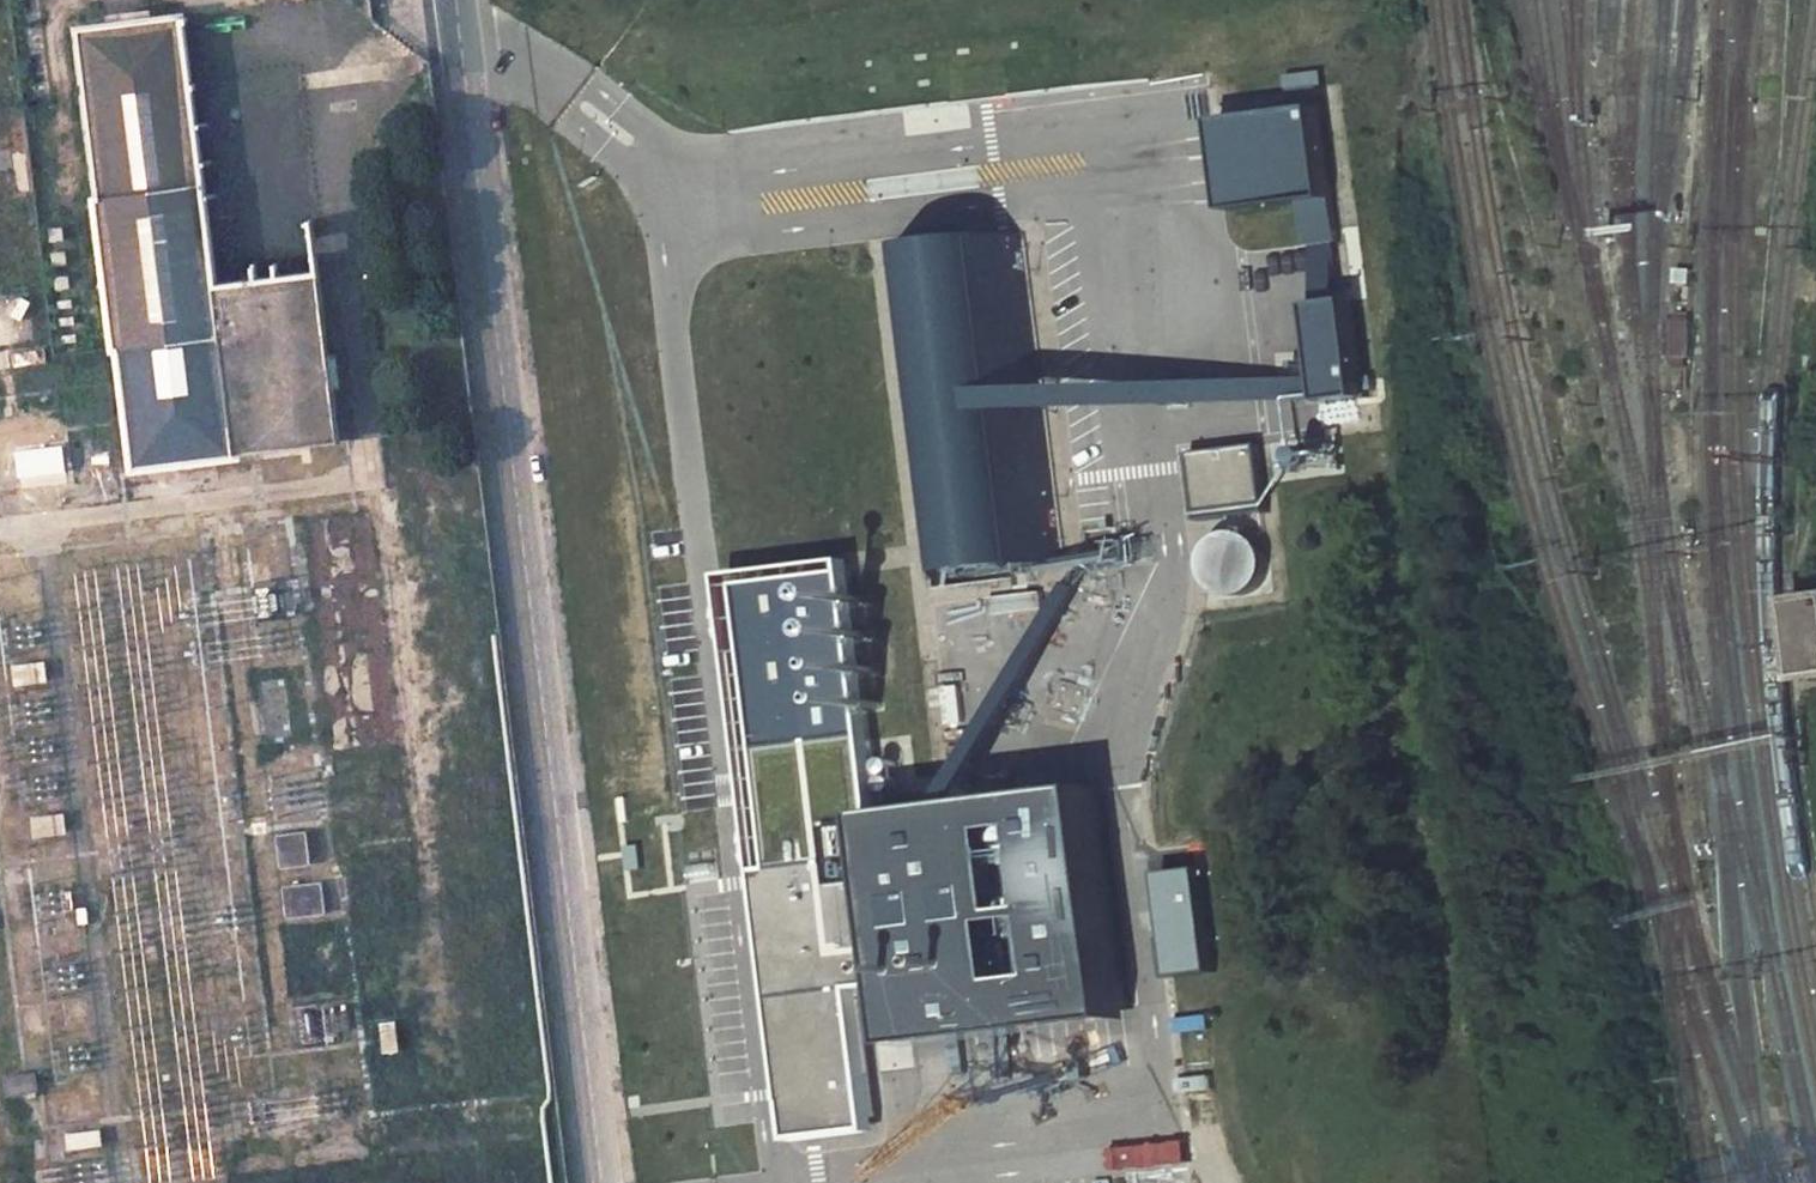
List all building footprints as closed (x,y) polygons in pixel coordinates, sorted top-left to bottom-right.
[(316,269),(215,282),(182,15),(77,27),(116,346),(131,470),(339,441),(316,269)] [(1304,209),(1308,245),(1314,245),(1314,261),(1316,261),(1318,275),(1338,272),(1337,258),(1339,258),(1339,254),(1336,254),(1335,242),(1340,241),(1319,69),(1212,82),(1229,218),(1304,209)] [(924,575),(926,596),(1009,586),(1007,570),(1042,565),(1042,571),(1048,571),(1046,559),(1038,560),(1037,550),(1048,549),(1048,547),(1054,546),(1059,549),(1061,562),(1066,561),(1026,244),(1021,245),(1022,251),(1018,254),(1011,255),(1011,253),(908,266),(908,268),(902,269),(897,266),(896,261),(891,261),(930,575),(924,575)] [(1316,304),(1330,417),(1370,412),(1356,298),(1316,304)] [(1339,435),(1270,444),(1275,482),(1344,474),(1339,435)] [(1190,453),(1199,521),(1270,513),(1261,444),(1190,453)] [(1211,585),(1222,595),(1234,599),(1247,599),(1259,593),(1268,584),(1273,571),(1272,558),(1267,546),(1258,537),(1246,533),(1233,533),(1221,537),(1212,546),(1206,559),(1206,572),(1211,585)] [(802,1104),(804,1127),(879,1118),(863,991),(904,985),(910,1034),(936,1030),(1128,1007),(1101,792),(886,819),(853,563),(736,578),(776,894),(772,895),(799,1105),(802,1104)] [(1799,604),(1808,678),(1815,677),(1815,602),(1799,604)] [(45,661),(13,666),(15,686),(48,681),(45,661)] [(63,812),(32,817),(34,836),(65,832),(63,812)] [(305,829),(276,832),(280,865),(309,862),(305,829)] [(321,878),(282,883),(286,915),(325,910),(321,878)] [(395,1018),(379,1020),(383,1050),(399,1048),(395,1018)] [(38,1069),(3,1073),(6,1093),(40,1089),(38,1069)] [(100,1127),(64,1132),(67,1149),(103,1144),(100,1127)]
